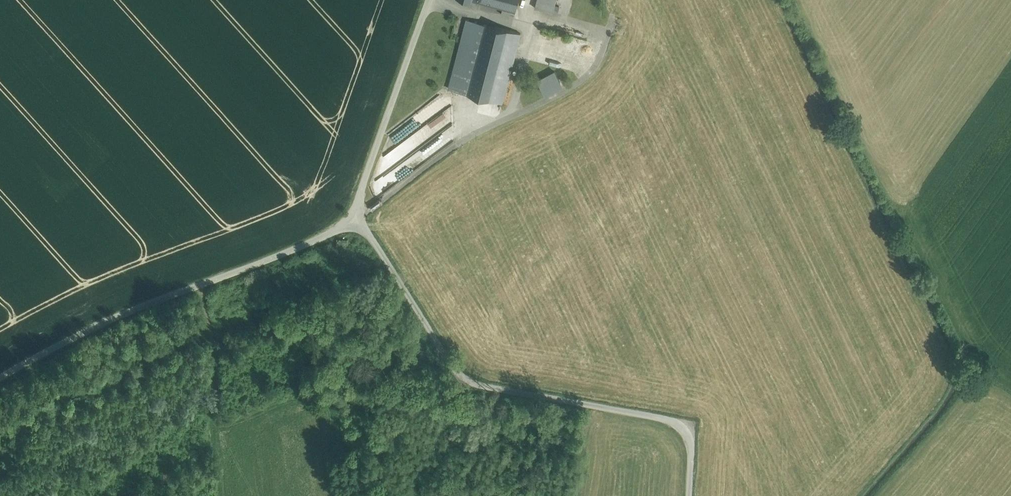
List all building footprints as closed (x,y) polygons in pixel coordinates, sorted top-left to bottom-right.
[(503,8),(511,10),(515,11),(518,0),(473,0),(503,8)] [(535,8),(552,12),(555,4),(556,0),(537,0),(535,8)] [(589,11),(567,7),(565,16),(587,21),(589,11)] [(511,10),(503,8),(501,14),(509,16),(511,10)] [(467,19),(455,16),(452,27),(464,30),(467,19)] [(461,43),(449,89),(468,94),(486,24),(467,19),(464,30),(461,42),(461,43)] [(486,24),(468,94),(503,103),(521,33),(486,24)] [(555,71),(537,81),(543,92),(561,82),(555,71)] [(443,114),(384,153),(393,165),(395,164),(404,176),(451,144),(442,131),(450,125),(443,114)]
